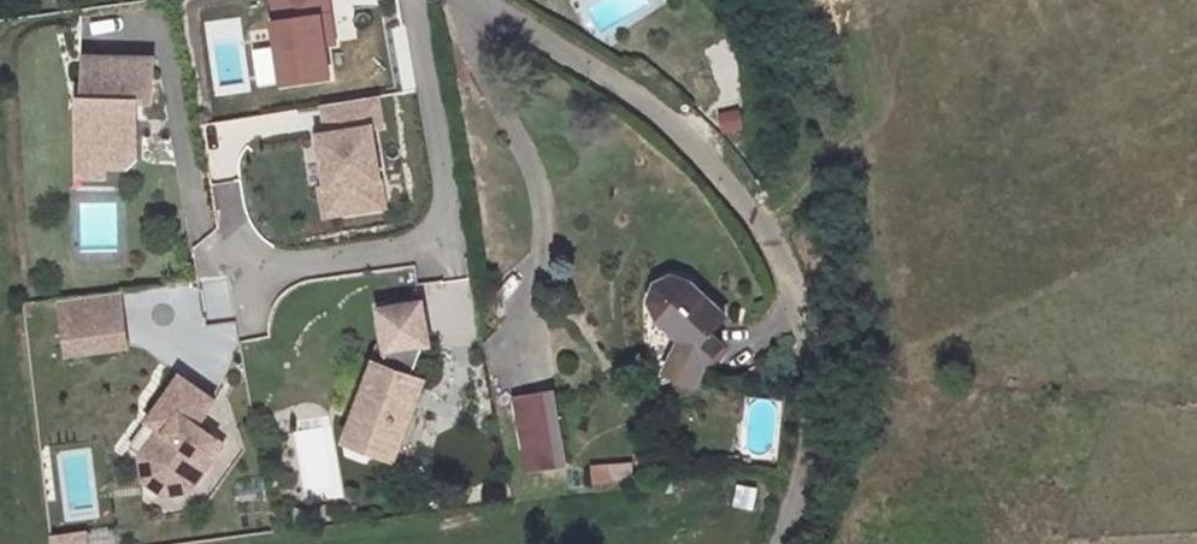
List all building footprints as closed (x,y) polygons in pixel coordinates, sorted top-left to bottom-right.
[(261,24),(258,25),(265,86),(312,81),(308,48),(305,20),(315,19),(313,0),(258,0),(261,24)] [(393,1),(393,0),(339,0),(341,8),(393,1)] [(305,20),(308,48),(318,48),(315,19),(305,20)] [(144,60),(77,58),(76,101),(80,101),(80,130),(72,129),(71,159),(95,159),(95,167),(117,167),(127,158),(128,102),(143,102),(144,60)] [(371,210),(363,132),(372,131),(369,102),(315,108),(318,137),(315,137),(321,189),(330,188),(333,214),(371,210)] [(716,115),(721,134),(741,129),(737,111),(716,115)] [(95,159),(71,159),(71,177),(94,177),(95,167),(95,159)] [(330,188),(321,189),(309,190),(312,216),(333,214),(330,188)] [(676,349),(653,380),(678,399),(695,378),(716,362),(706,348),(725,332),(693,294),(679,286),(662,289),(650,308),(655,327),(676,349)] [(110,296),(50,302),(53,326),(113,320),(110,296)] [(412,313),(371,318),(376,360),(371,374),(366,372),(335,447),(381,466),(411,390),(401,386),(413,355),(418,355),(412,313)] [(113,320),(53,326),(56,356),(116,349),(113,320)] [(205,406),(171,381),(138,426),(149,434),(155,439),(138,463),(141,482),(156,493),(175,490),(179,484),(185,488),(213,449),(187,430),(205,406)] [(521,475),(560,470),(548,396),(510,402),(521,475)] [(289,425),(304,506),(344,498),(329,418),(289,425)] [(155,439),(149,434),(130,461),(134,486),(169,511),(185,488),(179,484),(175,490),(156,493),(141,482),(138,463),(155,439)] [(632,464),(588,466),(590,486),(633,483),(632,464)] [(752,511),(754,489),(733,486),(731,508),(752,511)] [(47,543),(86,543),(84,531),(46,537),(47,543)]
